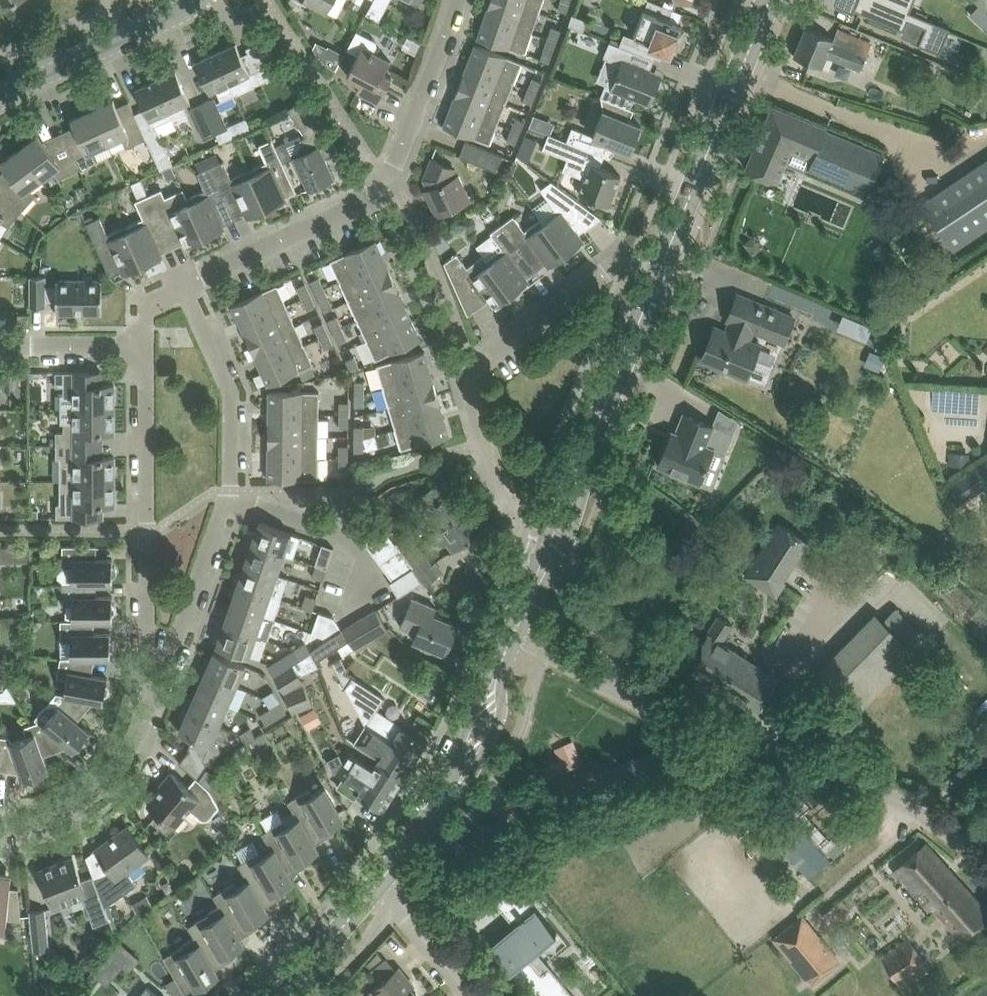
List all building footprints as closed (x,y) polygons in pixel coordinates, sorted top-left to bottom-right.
[(16,0),(0,0),(0,8),(16,0)] [(326,12),(332,0),(303,0),(326,12)] [(366,13),(380,20),(390,0),(373,0),(366,13)] [(532,33),(539,12),(503,0),(490,0),(485,17),(532,33)] [(539,12),(543,0),(503,0),(539,12)] [(567,11),(571,0),(561,0),(558,9),(567,11)] [(662,4),(653,0),(648,0),(634,36),(624,32),(620,45),(636,51),(655,59),(659,48),(670,52),(681,24),(671,20),(675,9),(672,8),(662,4)] [(835,2),(854,10),(854,9),(904,30),(907,21),(925,28),(919,42),(919,44),(940,53),(951,27),(910,10),(885,0),(835,0),(835,2)] [(910,10),(914,0),(885,0),(910,10)] [(986,13),(986,12),(986,0),(974,0),(986,13)] [(572,13),(568,25),(583,31),(588,18),(572,13)] [(525,54),(532,33),(485,17),(478,38),(525,54)] [(553,26),(548,38),(556,41),(561,29),(553,26)] [(806,26),(794,54),(822,66),(827,55),(861,69),(872,43),(837,29),(834,38),(806,26)] [(347,48),(358,54),(347,74),(361,82),(357,91),(378,102),(392,77),(384,72),(390,60),(374,51),(378,44),(376,40),(357,30),(347,48)] [(549,61),(556,41),(548,38),(541,58),(549,61)] [(234,93),(254,84),(249,74),(277,61),(262,40),(247,47),(249,51),(241,54),(236,43),(216,52),(234,93)] [(601,96),(612,100),(631,107),(635,96),(650,102),(658,81),(657,80),(654,73),(654,72),(630,62),(634,52),(635,53),(636,51),(620,45),(610,41),(604,56),(622,63),(613,86),(606,83),(601,96)] [(476,44),(468,64),(514,82),(522,62),(476,44)] [(216,89),(220,99),(234,93),(216,52),(196,61),(210,92),(216,89)] [(460,85),(506,103),(514,82),(468,64),(460,85)] [(175,122),(189,116),(183,104),(190,101),(176,70),(156,79),(170,110),(173,117),(175,122)] [(533,77),(528,88),(537,91),(541,80),(533,77)] [(142,128),(146,138),(161,169),(163,169),(172,164),(173,164),(156,125),(173,117),(170,110),(156,79),(136,89),(152,124),(142,128)] [(452,105),(498,123),(506,103),(460,85),(452,105)] [(524,100),(532,103),(537,91),(528,88),(524,100)] [(220,142),(229,138),(225,129),(228,127),(215,96),(202,102),(216,133),(215,133),(220,142)] [(594,135),(573,126),(567,140),(583,146),(582,147),(604,156),(605,155),(593,151),(598,138),(630,151),(636,138),(638,139),(642,129),(639,128),(641,124),(630,120),(634,109),(630,108),(631,107),(612,100),(601,96),(604,110),(594,135)] [(325,158),(338,148),(303,98),(288,109),(306,135),(302,138),(299,149),(301,154),(294,157),(308,189),(334,177),(325,158)] [(127,147),(146,138),(142,128),(129,100),(128,101),(130,105),(119,110),(114,99),(92,108),(109,144),(122,138),(127,147)] [(204,138),(215,133),(216,133),(202,102),(190,108),(204,138)] [(444,126),(490,144),(498,123),(452,105),(444,126)] [(885,153),(826,128),(772,106),(747,168),(778,181),(792,147),(814,156),(809,167),(869,192),(885,153)] [(71,118),(76,129),(65,135),(80,168),(99,159),(95,150),(109,144),(92,108),(71,118)] [(529,125),(550,133),(553,124),(533,116),(529,125)] [(517,117),(512,129),(520,132),(525,120),(517,117)] [(529,125),(527,130),(547,138),(543,148),(568,158),(563,169),(585,178),(579,192),(609,204),(621,175),(578,158),(582,147),(583,146),(567,140),(550,133),(529,125)] [(507,140),(515,143),(520,132),(512,129),(507,140)] [(38,134),(20,148),(42,178),(54,169),(60,177),(80,168),(65,135),(46,144),(38,134)] [(259,144),(267,161),(249,169),(267,209),(287,200),(285,196),(296,191),(272,138),(259,144)] [(503,156),(466,141),(460,156),(497,170),(503,156)] [(8,172),(0,181),(0,190),(22,210),(36,195),(30,187),(42,178),(20,148),(1,162),(8,172)] [(913,204),(918,211),(924,206),(950,247),(986,222),(986,155),(913,204)] [(454,174),(456,169),(431,159),(423,179),(428,189),(425,191),(436,214),(454,206),(470,199),(460,175),(455,177),(454,174)] [(231,177),(223,160),(210,166),(235,219),(246,214),(248,218),(267,209),(249,169),(231,177)] [(172,164),(163,169),(168,179),(177,175),(172,164)] [(197,172),(205,189),(187,197),(205,237),(225,228),(223,225),(235,219),(210,166),(197,172)] [(541,188),(556,208),(541,218),(567,254),(584,241),(579,233),(585,229),(586,230),(599,220),(601,217),(552,180),(541,188)] [(187,197),(183,188),(166,197),(162,188),(148,194),(173,247),(184,242),(186,246),(205,237),(187,197)] [(8,225),(22,210),(0,190),(0,221),(8,225)] [(143,217),(125,226),(143,265),(163,256),(161,253),(173,247),(148,194),(135,200),(143,217)] [(547,263),(549,266),(567,254),(541,218),(525,230),(514,215),(502,223),(537,271),(547,263)] [(122,271),(124,274),(143,265),(125,226),(108,234),(100,216),(87,222),(111,276),(122,271)] [(502,247),(487,258),(486,259),(512,294),(529,281),(527,278),(537,271),(502,223),(491,232),(502,247)] [(442,230),(433,236),(440,252),(450,244),(442,230)] [(330,260),(340,280),(385,259),(376,239),(330,260)] [(512,294),(486,259),(487,258),(484,255),(468,267),(457,252),(444,262),(468,314),(470,313),(489,299),(495,307),(512,294)] [(340,280),(349,300),(394,279),(385,259),(340,280)] [(102,279),(82,279),(57,279),(57,287),(46,287),(46,275),(30,275),(30,306),(46,306),(46,300),(57,300),(57,313),(102,313),(102,279)] [(311,280),(316,291),(324,287),(319,276),(311,280)] [(349,300),(358,320),(403,299),(394,279),(349,300)] [(305,282),(297,285),(303,297),(311,293),(305,282)] [(232,305),(241,325),(286,304),(277,284),(232,305)] [(325,311),(333,307),(324,287),(316,291),(325,311)] [(308,309),(316,305),(311,293),(303,297),(308,309)] [(715,326),(702,359),(746,378),(760,344),(749,340),(753,330),(783,342),(794,316),(739,294),(728,320),(731,321),(727,331),(715,326)] [(358,320),(367,340),(412,319),(403,299),(358,320)] [(286,304),(241,325),(250,345),(295,324),(286,304)] [(30,313),(18,313),(18,325),(30,325),(30,313)] [(328,319),(334,331),(342,327),(337,315),(328,319)] [(421,339),(412,319),(367,340),(376,360),(421,339)] [(315,325),(321,337),(329,333),(323,321),(315,325)] [(295,324),(250,345),(259,365),(304,344),(295,324)] [(339,342),(347,338),(342,327),(334,331),(339,342)] [(333,344),(329,333),(321,337),(325,348),(333,344)] [(268,385),(314,364),(304,344),(259,365),(268,385)] [(405,356),(377,365),(383,386),(431,372),(425,351),(405,356)] [(360,367),(354,355),(346,359),(352,371),(360,367)] [(75,395),(75,408),(114,408),(114,384),(88,384),(88,372),(102,372),(102,371),(56,371),(56,385),(64,385),(64,395),(75,395)] [(431,372),(383,386),(389,407),(437,393),(431,372)] [(355,380),(355,392),(364,393),(364,380),(355,380)] [(949,408),(962,409),(963,388),(926,385),(924,406),(938,407),(939,399),(949,400),(949,408)] [(289,391),(269,391),(269,413),(319,413),(319,391),(289,391)] [(355,405),(364,405),(364,393),(355,392),(355,405)] [(437,393),(389,407),(396,428),(443,414),(437,393)] [(349,401),(340,401),(340,414),(349,414),(349,401)] [(64,431),(57,431),(57,444),(88,444),(88,432),(114,432),(114,408),(75,408),(75,421),(64,421),(64,431)] [(319,435),(319,415),(319,413),(269,413),(269,435),(319,435)] [(673,431),(659,465),(667,468),(700,482),(713,449),(726,454),(729,445),(734,432),(713,424),(712,425),(684,413),(676,432),(673,431)] [(340,426),(349,426),(349,414),(340,414),(340,426)] [(449,435),(443,414),(396,428),(402,449),(449,435)] [(364,425),(355,425),(355,436),(364,436),(364,425)] [(355,450),(363,450),(363,449),(377,447),(374,434),(364,436),(355,436),(355,450)] [(327,457),(327,436),(319,436),(319,435),(269,435),(269,457),(318,457),(327,457)] [(60,457),(60,469),(75,469),(75,480),(114,480),(114,456),(88,456),(88,444),(57,444),(57,457),(60,457)] [(349,445),(340,445),(340,458),(349,458),(349,445)] [(318,479),(318,457),(269,457),(268,479),(318,479)] [(349,470),(349,458),(340,458),(340,470),(349,470)] [(945,485),(957,504),(986,485),(986,458),(945,485)] [(426,509),(423,511),(437,530),(467,507),(453,488),(453,489),(444,477),(417,497),(426,509)] [(115,504),(114,480),(75,480),(75,492),(68,492),(64,495),(64,503),(56,503),(56,517),(103,517),(103,516),(89,516),(88,504),(115,504)] [(453,552),(484,529),(467,507),(437,530),(453,552)] [(809,538),(780,520),(744,575),(777,597),(787,580),(783,578),(809,538)] [(251,530),(247,541),(284,553),(292,532),(259,521),(256,532),(251,530)] [(365,542),(393,580),(413,567),(384,527),(365,542)] [(397,542),(405,554),(417,545),(409,534),(397,542)] [(972,540),(980,553),(986,549),(986,544),(981,534),(977,537),(972,540)] [(946,535),(940,545),(951,551),(957,542),(946,535)] [(245,563),(277,574),(284,553),(247,541),(244,551),(248,553),(245,563)] [(316,564),(327,568),(334,547),(322,543),(315,564),(316,564)] [(31,561),(31,545),(0,546),(0,561),(31,561)] [(114,566),(113,565),(113,558),(90,559),(90,546),(101,546),(101,545),(63,545),(63,567),(73,567),(73,582),(73,583),(90,583),(90,584),(113,584),(113,577),(114,577),(114,576),(116,575),(116,574),(117,573),(117,572),(117,571),(117,569),(116,568),(115,566),(114,566)] [(435,561),(431,564),(417,545),(405,554),(426,584),(443,571),(435,561)] [(270,594),(277,574),(245,563),(242,572),(237,571),(233,581),(270,594)] [(323,579),(327,568),(316,564),(313,576),(323,579)] [(413,567),(393,580),(390,582),(399,595),(422,581),(413,567)] [(273,618),(280,597),(270,594),(233,581),(230,592),(234,594),(231,604),(263,615),(273,618)] [(114,603),(113,602),(113,596),(90,596),(90,584),(90,583),(73,583),(73,582),(63,582),(63,604),(73,604),(73,620),(90,620),(90,621),(113,621),(113,614),(114,613),(116,612),(117,611),(117,610),(117,608),(117,607),(116,605),(115,604),(114,603)] [(307,594),(303,605),(313,609),(317,597),(307,594)] [(436,607),(413,597),(401,626),(417,632),(414,640),(446,653),(458,623),(434,613),(436,607)] [(223,612),(219,622),(256,635),(267,639),(273,618),(263,615),(231,604),(228,613),(223,612)] [(859,711),(916,651),(915,650),(928,637),(896,607),(884,620),(878,614),(820,673),(859,711)] [(376,609),(346,626),(343,628),(354,647),(387,628),(376,609)] [(313,632),(324,636),(340,625),(335,616),(320,611),(313,632)] [(758,711),(769,695),(779,679),(719,640),(730,624),(718,617),(687,666),(758,711)] [(113,641),(111,640),(111,639),(111,633),(91,633),(90,621),(90,620),(73,620),(61,620),(61,641),(71,641),(71,657),(91,657),(91,658),(111,658),(111,652),(112,651),(114,649),(114,648),(115,647),(115,646),(115,645),(115,644),(115,643),(114,642),(113,641)] [(249,656),(256,635),(219,622),(216,633),(220,635),(217,645),(249,656)] [(346,640),(341,632),(311,651),(310,652),(315,660),(346,640)] [(305,642),(295,648),(301,658),(310,652),(311,651),(305,642)] [(301,658),(295,648),(269,665),(274,675),(293,663),(301,658)] [(205,658),(201,669),(237,685),(246,664),(215,651),(210,661),(205,658)] [(108,685),(107,684),(108,677),(86,673),(91,658),(91,657),(71,657),(61,657),(57,677),(67,679),(65,694),(83,698),(103,702),(104,696),(106,695),(108,694),(109,693),(109,692),(110,692),(110,691),(110,690),(110,689),(110,688),(110,687),(109,686),(108,685)] [(293,663),(274,675),(283,693),(302,681),(293,663)] [(201,681),(197,691),(228,705),(237,685),(201,669),(196,679),(201,681)] [(427,741),(401,724),(378,709),(385,697),(352,676),(346,686),(366,723),(368,726),(416,757),(427,741)] [(311,708),(315,706),(302,681),(283,693),(293,711),(302,706),(301,704),(307,701),(311,708)] [(188,698),(183,708),(219,724),(228,705),(197,691),(193,700),(188,698)] [(86,738),(86,736),(85,736),(90,731),(72,716),(83,698),(65,694),(57,692),(35,718),(38,721),(39,721),(63,741),(73,750),(78,745),(79,746),(81,745),(82,745),(83,745),(85,743),(86,742),(86,741),(86,740),(86,738)] [(281,701),(271,708),(277,717),(287,711),(281,701)] [(318,707),(303,715),(311,728),(325,720),(318,707)] [(223,739),(229,728),(219,724),(183,708),(179,719),(183,721),(179,731),(193,737),(189,748),(190,749),(179,762),(196,776),(197,777),(207,762),(210,764),(227,741),(223,739)] [(260,714),(266,723),(277,717),(271,708),(260,714)] [(42,774),(42,773),(42,772),(48,770),(41,749),(63,741),(39,721),(38,721),(24,726),(27,736),(13,741),(12,741),(21,766),(20,766),(25,779),(31,777),(32,778),(34,779),(36,779),(37,779),(38,779),(40,778),(41,777),(41,776),(42,775),(42,774)] [(354,742),(378,758),(405,775),(416,757),(368,726),(366,723),(354,742)] [(251,727),(240,734),(246,743),(251,740),(256,736),(251,727)] [(256,736),(251,740),(260,754),(274,746),(265,731),(256,736)] [(20,766),(21,766),(12,741),(13,741),(11,737),(0,735),(0,763),(20,766)] [(581,763),(572,741),(557,748),(566,769),(581,763)] [(349,751),(342,761),(393,793),(405,775),(378,758),(373,766),(349,751)] [(382,810),(393,793),(342,761),(336,771),(345,777),(345,776),(361,786),(356,793),(382,810)] [(197,777),(196,776),(188,786),(171,771),(159,786),(161,787),(147,803),(175,827),(190,809),(200,818),(203,819),(207,819),(211,817),(220,806),(218,802),(210,788),(209,787),(197,777)] [(214,781),(209,787),(210,788),(218,802),(223,799),(214,781)] [(829,857),(831,860),(858,834),(811,785),(773,821),(764,813),(755,821),(769,836),(808,877),(829,857)] [(309,789),(288,801),(299,819),(299,818),(314,844),(315,844),(333,833),(329,827),(343,818),(325,787),(312,794),(309,789)] [(267,830),(263,832),(274,850),(290,875),(308,864),(304,858),(318,849),(315,844),(314,844),(299,818),(299,819),(287,825),(278,809),(261,819),(267,830)] [(127,870),(149,855),(128,825),(96,848),(111,870),(107,872),(94,878),(105,907),(137,884),(127,870)] [(253,840),(236,850),(242,861),(238,863),(249,881),(265,906),(283,896),(279,889),(294,881),(290,875),(274,850),(262,857),(253,840)] [(963,938),(986,917),(986,911),(925,842),(894,870),(930,910),(934,906),(963,938)] [(54,907),(83,895),(94,925),(109,919),(92,875),(82,879),(73,856),(39,869),(54,907)] [(22,919),(21,907),(19,887),(5,886),(6,873),(0,873),(0,925),(6,926),(7,918),(22,919)] [(533,995),(576,995),(573,992),(535,949),(556,932),(534,908),(536,907),(508,873),(483,886),(515,924),(490,944),(533,995)] [(213,895),(220,905),(240,938),(240,937),(258,927),(254,920),(268,912),(265,906),(249,881),(237,888),(234,882),(213,895)] [(145,894),(132,902),(138,912),(151,904),(145,894)] [(188,926),(195,936),(215,969),(233,958),(229,952),(244,943),(240,937),(240,938),(220,905),(210,911),(209,914),(188,926)] [(46,908),(30,910),(34,950),(50,948),(46,908)] [(810,984),(839,960),(802,915),(773,938),(810,984)] [(219,974),(215,969),(195,936),(185,942),(184,945),(164,957),(179,983),(186,995),(197,995),(208,989),(204,983),(219,974)] [(908,938),(881,955),(901,986),(928,968),(908,938)] [(120,942),(109,956),(122,966),(128,972),(139,959),(120,942)] [(405,980),(408,978),(399,967),(396,970),(386,957),(370,970),(380,983),(370,991),(364,995),(418,995),(405,980)] [(147,986),(139,995),(159,995),(147,986)]
